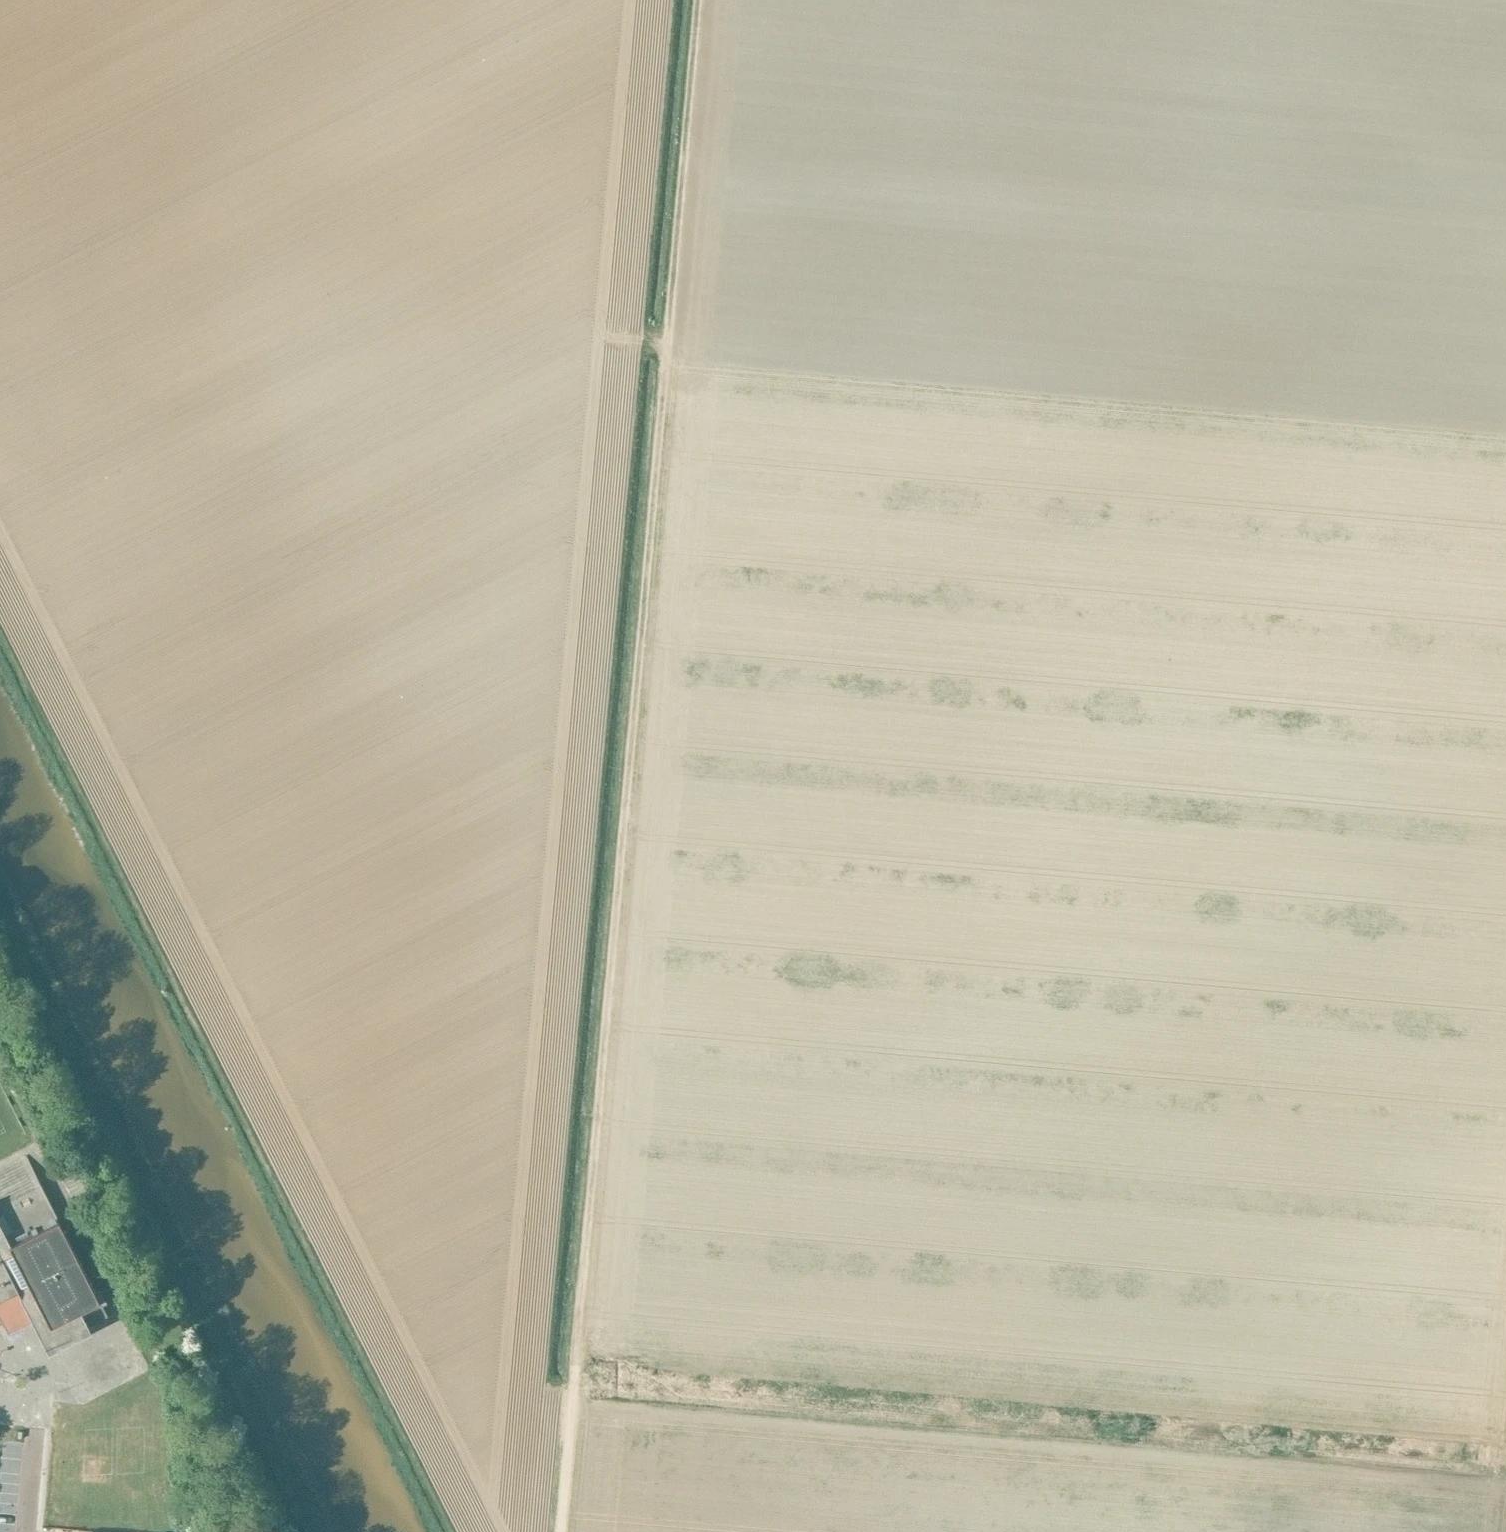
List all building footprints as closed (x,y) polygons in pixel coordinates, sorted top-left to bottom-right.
[(95,1290),(27,1155),(26,1155),(26,1156),(0,1169),(0,1320),(1,1319),(8,1333),(9,1333),(10,1334),(34,1322),(34,1320),(35,1320),(32,1314),(42,1308),(58,1340),(108,1315),(95,1290)] [(11,1506),(10,1490),(0,1490),(0,1507),(11,1506)]
